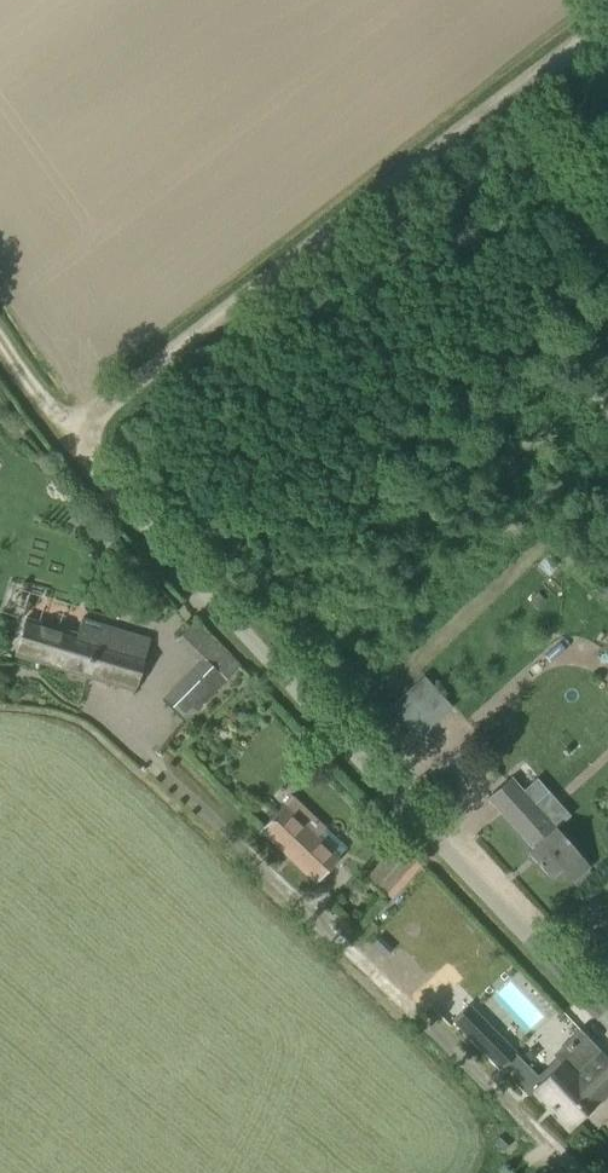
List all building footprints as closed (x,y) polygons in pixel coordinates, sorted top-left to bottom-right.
[(15,655),(135,691),(151,639),(82,618),(77,633),(26,617),(15,655)] [(163,694),(187,719),(243,667),(199,619),(177,640),(198,661),(163,694)] [(600,649),(607,657),(607,640),(600,649)] [(418,738),(453,704),(423,673),(388,707),(418,738)] [(513,777),(489,798),(526,840),(528,838),(535,846),(528,852),(550,877),(561,867),(573,881),(591,865),(549,818),(560,808),(539,785),(529,795),(513,777)] [(326,828),(293,796),(261,830),(317,883),(341,859),(318,837),(326,828)] [(399,840),(366,877),(384,893),(417,856),(399,840)] [(488,1053),(502,1039),(468,1004),(454,1019),(488,1053)] [(535,1089),(570,1126),(607,1091),(607,1058),(601,1051),(601,1050),(580,1028),(579,1029),(583,1033),(573,1042),(572,1041),(567,1046),(567,1047),(557,1057),(538,1075),(502,1039),(488,1053),(528,1095),(535,1089)]
